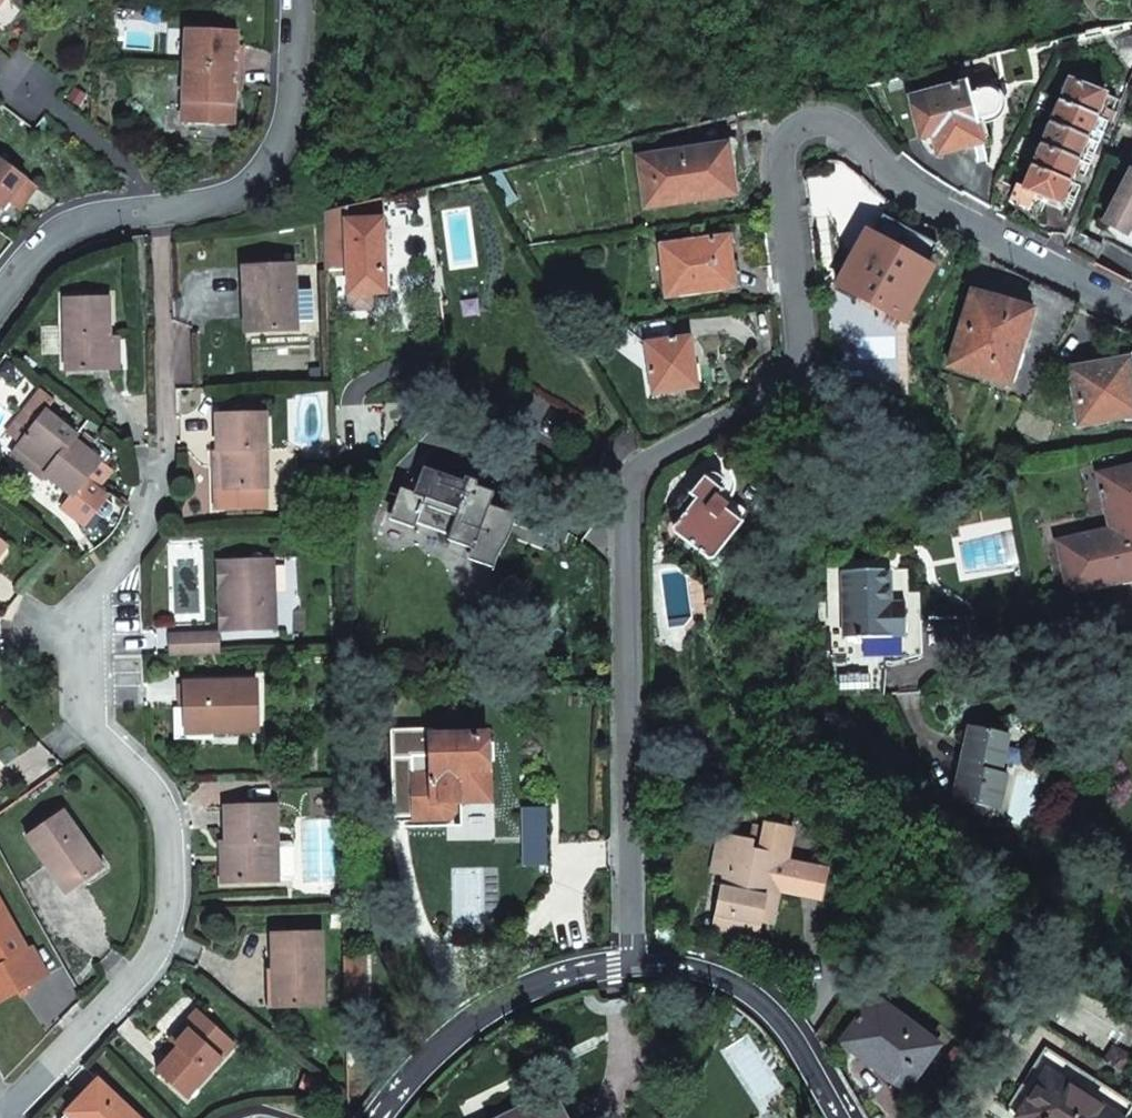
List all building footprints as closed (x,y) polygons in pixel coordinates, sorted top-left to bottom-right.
[(186,30),(185,67),(242,69),(243,53),(236,53),(236,47),(236,39),(236,32),(186,30)] [(185,67),(183,104),(208,105),(234,106),(234,90),(234,84),(241,85),(242,69),(185,67)] [(1017,184),(1009,201),(1025,207),(1041,214),(1046,199),(1064,207),(1111,97),(1069,79),(1024,187),(1017,184)] [(967,83),(910,98),(920,137),(933,134),(938,154),(974,145),(976,154),(978,163),(987,160),(977,120),(994,115),(987,90),(970,94),(967,83)] [(762,111),(764,122),(770,120),(779,112),(777,107),(762,111)] [(640,159),(647,206),(733,193),(729,170),(725,147),(743,146),(736,117),(701,125),(706,149),(640,159)] [(7,202),(26,178),(13,168),(0,158),(0,212),(7,202)] [(1105,221),(1125,232),(1128,228),(1131,230),(1131,170),(1105,221)] [(487,176),(505,207),(517,200),(501,173),(487,176)] [(19,210),(37,186),(26,178),(7,202),(19,210)] [(429,189),(432,200),(454,195),(451,184),(429,189)] [(326,213),(327,271),(348,269),(350,295),(367,295),(385,294),(382,200),(326,213)] [(1074,231),(1066,250),(1094,264),(1103,245),(1074,231)] [(852,259),(838,285),(903,321),(931,269),(866,233),(852,259)] [(661,246),(669,296),(734,287),(731,262),(728,237),(661,246)] [(293,265),(243,267),(244,284),(244,302),(250,302),(251,333),(296,332),(293,265)] [(971,292),(948,367),(1008,385),(1018,354),(1022,355),(1026,341),(1022,340),(1032,309),(1001,300),(971,292)] [(109,298),(64,299),(66,372),(111,370),(110,336),(110,317),(109,298)] [(118,336),(110,336),(111,370),(119,370),(118,336)] [(646,343),(653,393),(697,387),(694,362),(691,337),(646,343)] [(1079,426),(1131,416),(1131,373),(1131,367),(1129,358),(1069,368),(1079,426)] [(21,443),(45,412),(31,401),(6,432),(21,443)] [(262,405),(242,405),(242,415),(262,415),(262,405)] [(21,443),(18,447),(48,470),(45,474),(71,495),(61,508),(84,526),(96,512),(107,497),(86,480),(101,461),(74,440),(76,437),(45,412),(21,443)] [(242,415),(217,415),(218,451),(224,451),(225,490),(246,490),(266,490),(264,415),(262,415),(242,415)] [(18,447),(12,455),(42,479),(45,474),(48,470),(18,447)] [(218,451),(214,452),(215,490),(225,490),(224,451),(218,451)] [(464,482),(424,467),(414,494),(401,489),(395,504),(397,505),(392,518),(414,527),(414,523),(449,535),(447,540),(472,549),(464,570),(486,578),(497,545),(509,513),(489,506),(494,493),(476,486),(478,482),(465,477),(464,482)] [(1069,594),(1071,593),(1122,581),(1131,579),(1131,467),(1098,474),(1111,530),(1056,542),(1069,594)] [(674,533),(707,559),(713,558),(744,518),(715,496),(720,490),(721,488),(722,482),(721,479),(718,475),(715,473),(709,473),(706,473),(703,476),(703,477),(687,496),(672,516),(679,521),(674,527),(674,533)] [(333,556),(333,539),(317,539),(318,557),(333,556)] [(247,559),(227,560),(228,579),(217,589),(218,604),(229,614),(230,632),(271,630),(271,614),(276,609),(275,598),(270,593),(269,558),(265,558),(260,554),(252,554),(247,559)] [(228,579),(227,560),(215,560),(217,589),(228,579)] [(824,571),(828,695),(884,694),(886,665),(894,666),(919,659),(915,614),(911,569),(889,569),(889,603),(905,602),(906,636),(845,637),(843,571),(824,571)] [(843,571),(845,637),(906,636),(905,602),(889,603),(889,569),(843,571)] [(229,614),(218,604),(218,632),(230,632),(229,614)] [(218,654),(218,632),(172,634),(172,645),(173,656),(218,654)] [(185,708),(185,728),(211,727),(211,733),(257,731),(256,680),(184,682),(184,695),(185,708)] [(174,708),(175,739),(212,738),(211,733),(211,727),(185,728),(185,708),(174,708)] [(968,725),(953,799),(998,809),(1006,773),(1000,772),(1007,733),(988,729),(968,725)] [(412,756),(415,821),(434,821),(448,821),(455,813),(454,803),(489,800),(488,767),(487,734),(430,736),(431,756),(412,756)] [(277,881),(275,805),(225,807),(227,842),(227,855),(229,855),(230,882),(254,882),(277,881)] [(64,811),(26,837),(52,875),(57,871),(71,890),(87,879),(104,868),(64,811)] [(726,874),(713,934),(755,943),(760,921),(764,900),(770,901),(778,858),(787,859),(793,830),(765,824),(763,838),(752,835),(750,843),(720,837),(713,872),(726,874)] [(221,842),(222,883),(230,882),(229,855),(227,855),(227,842),(221,842)] [(276,843),(277,881),(294,880),(293,842),(276,843)] [(57,871),(52,875),(66,894),(71,890),(57,871)] [(18,992),(47,975),(32,947),(27,950),(0,903),(0,1002),(18,992)] [(322,1007),(321,932),(272,933),(273,951),(273,969),(265,969),(267,1008),(322,1007)] [(344,957),(345,1002),(358,1002),(356,957),(344,957)] [(874,1000),(844,1042),(874,1064),(904,1087),(934,1045),(874,1000)] [(196,1010),(170,1040),(175,1044),(201,1014),(196,1010)] [(201,1014),(175,1044),(178,1047),(167,1059),(155,1070),(186,1098),(235,1045),(201,1014)] [(1015,1117),(1016,1117),(1122,1117),(1046,1069),(1015,1117)] [(98,1080),(83,1097),(67,1113),(73,1117),(138,1117),(98,1080)] [(553,1093),(503,1117),(564,1117),(553,1093)]
